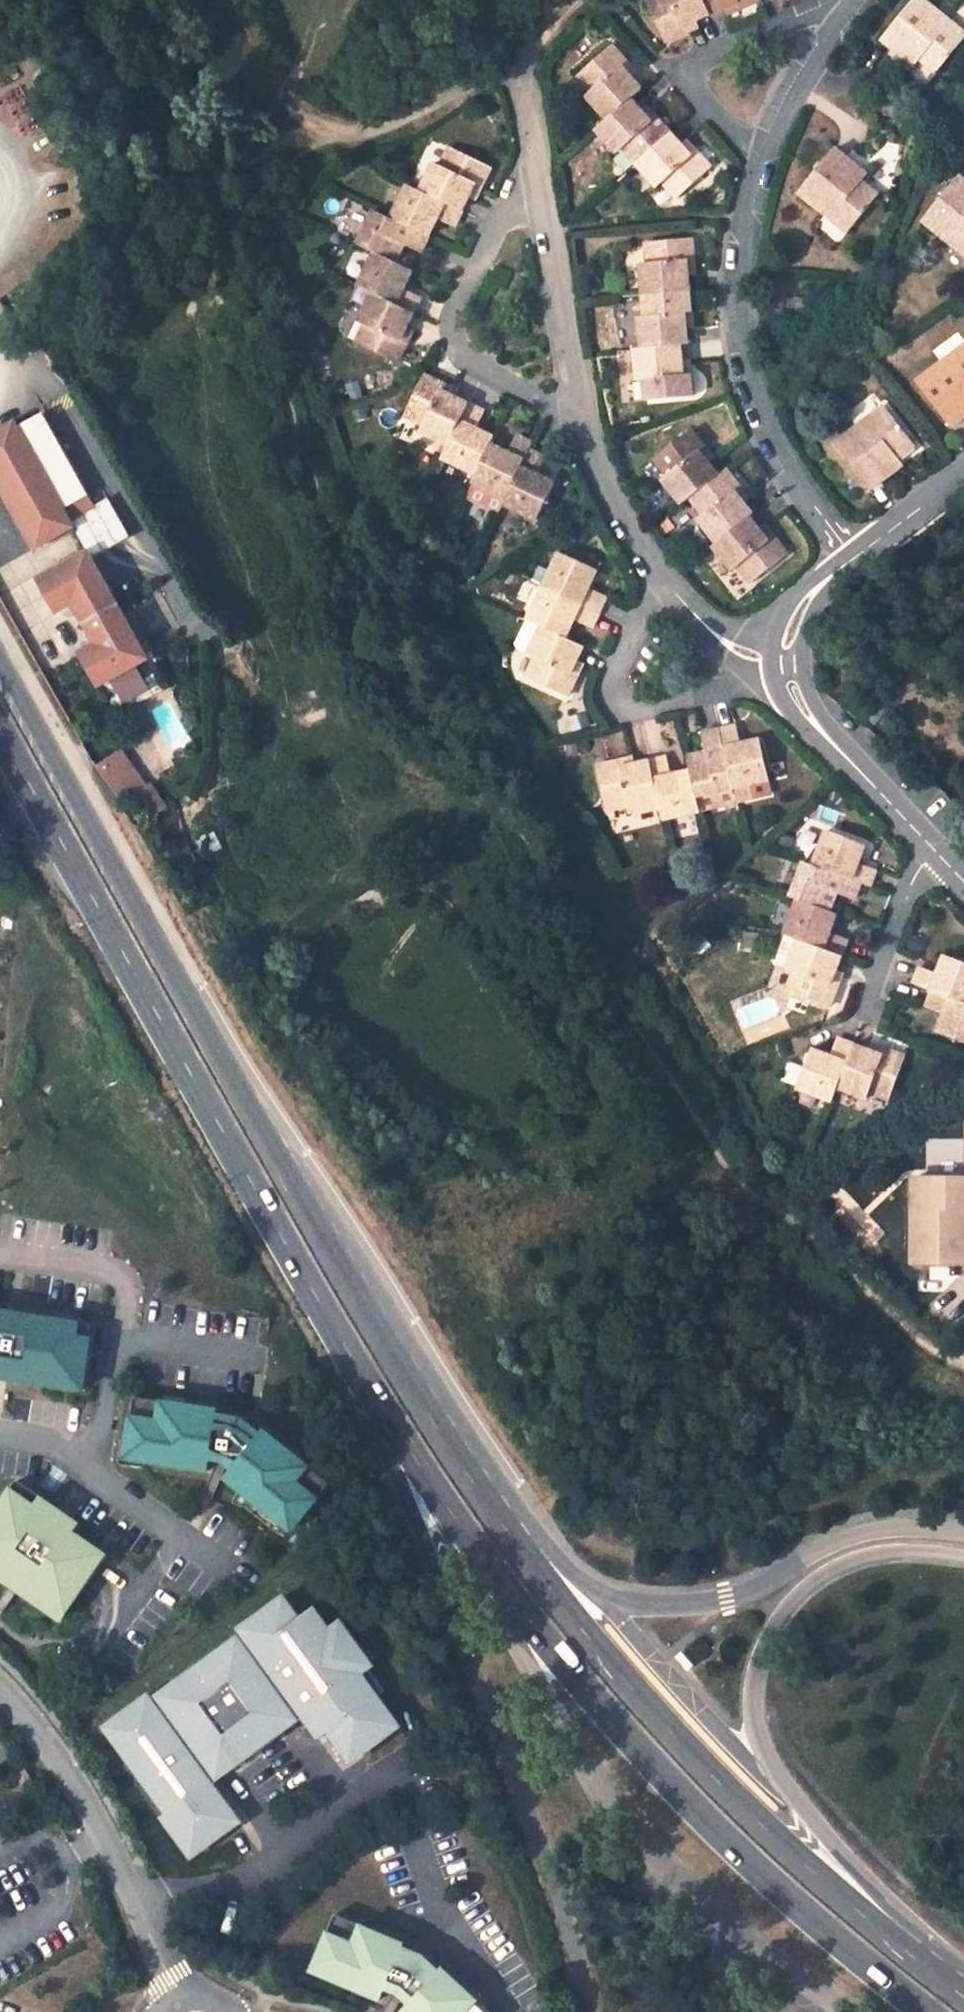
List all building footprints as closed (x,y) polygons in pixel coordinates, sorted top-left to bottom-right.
[(725,4),(723,0),(665,0),(679,33),(698,23),(696,17),(725,4)] [(963,42),(963,30),(927,0),(917,0),(888,37),(912,57),(917,51),(941,71),(963,42)] [(596,79),(618,106),(644,84),(655,76),(633,49),(639,44),(626,29),(589,58),(603,74),(596,79)] [(644,84),(618,106),(609,114),(629,136),(633,132),(648,150),(684,120),(669,103),(664,107),(644,84)] [(703,143),(684,120),(648,150),(667,172),(672,168),(686,185),(722,155),(708,139),(703,143)] [(447,153),(430,182),(475,205),(490,178),(495,180),(507,160),(465,137),(453,156),(447,153)] [(851,230),(882,194),(858,176),(863,170),(838,150),(804,191),(851,230)] [(961,172),(928,214),(963,243),(963,175),(961,172)] [(475,205),(430,182),(421,177),(404,211),(439,229),(449,211),(466,221),(475,205)] [(386,202),(370,235),(384,242),(406,254),(416,236),(430,245),(439,229),(404,211),(386,202)] [(648,249),(648,281),(695,279),(694,246),(700,246),(700,225),(654,227),(655,249),(648,249)] [(410,280),(420,260),(406,254),(384,242),(367,276),(378,282),(420,304),(428,288),(410,280)] [(642,301),(645,334),(683,332),(689,332),(688,299),(696,299),(695,279),(648,281),(649,300),(642,301)] [(406,334),(420,304),(378,282),(363,312),(367,314),(358,332),(402,354),(411,336),(406,334)] [(791,295),(790,313),(810,314),(812,296),(791,295)] [(685,363),(683,332),(645,334),(637,335),(639,364),(644,364),(646,387),(692,384),(690,363),(685,363)] [(921,375),(953,418),(963,410),(963,343),(921,375)] [(422,428),(450,441),(473,399),(446,384),(447,378),(430,367),(426,370),(406,410),(426,420),(422,428)] [(445,453),(474,468),(489,438),(493,431),(477,422),(486,406),(473,399),(450,441),(445,453)] [(890,457),(914,438),(887,401),(837,439),(869,481),(894,462),(890,457)] [(80,518),(20,416),(0,429),(0,466),(2,465),(45,536),(80,518)] [(660,467),(679,493),(687,487),(716,466),(697,440),(703,436),(689,419),(652,446),(665,464),(660,467)] [(505,491),(528,445),(532,438),(518,430),(508,447),(489,438),(474,468),(470,474),(505,491)] [(528,445),(505,491),(500,499),(535,517),(553,484),(533,472),(544,453),(528,445)] [(724,460),(716,466),(687,487),(699,503),(693,508),(712,533),(746,507),(749,505),(730,479),(735,476),(724,460)] [(746,507),(712,533),(707,537),(726,561),(732,557),(745,574),(784,546),(771,529),(766,533),(746,507)] [(551,544),(533,578),(586,606),(594,592),(576,581),(586,562),(551,544)] [(110,677),(134,664),(157,651),(95,546),(48,575),(67,605),(80,597),(104,636),(90,644),(110,677)] [(533,578),(516,609),(553,629),(564,609),(580,618),(586,606),(533,578)] [(559,666),(572,639),(553,629),(516,609),(505,630),(508,638),(520,645),(511,667),(553,689),(563,668),(559,666)] [(706,731),(715,784),(716,789),(754,782),(747,744),(725,747),(722,729),(706,731)] [(672,757),(675,774),(679,796),(716,789),(715,784),(706,731),(688,734),(692,753),(672,757)] [(97,763),(135,824),(163,806),(124,746),(97,763)] [(651,757),(635,761),(644,809),(646,820),(682,813),(679,796),(675,774),(655,778),(651,757)] [(613,815),(644,809),(635,761),(605,766),(604,759),(582,763),(592,812),(611,808),(613,815)] [(793,867),(839,884),(849,889),(856,873),(837,866),(845,846),(809,830),(793,867)] [(783,863),(769,898),(776,901),(809,913),(817,892),(834,898),(839,884),(793,867),(783,863)] [(762,937),(775,942),(817,958),(824,940),(807,934),(814,915),(809,913),(776,901),(762,937)] [(807,986),(817,958),(775,942),(762,937),(753,961),(755,965),(769,970),(761,992),(806,1008),(814,988),(807,986)] [(899,967),(893,983),(910,989),(947,1005),(961,971),(924,956),(916,974),(899,967)] [(963,1020),(963,1012),(947,1005),(910,989),(904,1005),(924,1014),(916,1033),(954,1047),(963,1020)] [(771,1081),(807,1096),(812,1085),(831,1042),(811,1034),(803,1051),(787,1044),(771,1081)] [(857,1053),(831,1042),(812,1085),(840,1097),(843,1090),(865,1099),(882,1054),(860,1046),(857,1053)] [(928,1257),(963,1258),(963,1175),(930,1175),(928,1257)] [(0,1317),(0,1382),(96,1394),(104,1330),(0,1317)] [(257,1433),(261,1424),(247,1418),(244,1427),(229,1421),(230,1412),(147,1401),(139,1462),(222,1473),(224,1454),(252,1465),(240,1481),(307,1531),(344,1482),(278,1432),(272,1439),(257,1433)] [(81,1533),(87,1524),(24,1484),(0,1521),(0,1575),(71,1621),(87,1597),(115,1555),(81,1533)] [(162,1701),(117,1734),(135,1758),(136,1757),(151,1776),(149,1777),(167,1801),(168,1799),(182,1818),(176,1823),(200,1854),(217,1856),(247,1833),(250,1816),(228,1788),(316,1721),(332,1742),(341,1735),(357,1756),(374,1759),(405,1735),(407,1719),(391,1697),(397,1693),(381,1672),(386,1668),(352,1623),(341,1632),(325,1610),(311,1621),(295,1600),(250,1634),(253,1638),(165,1705),(162,1701)] [(57,1793),(47,1777),(38,1783),(48,1799),(57,1793)] [(380,2011),(389,2011),(395,1999),(413,2011),(479,2011),(451,1984),(444,1992),(432,1984),(438,1975),(426,1966),(420,1976),(408,1968),(412,1958),(344,1928),(319,1985),(380,2011)]
